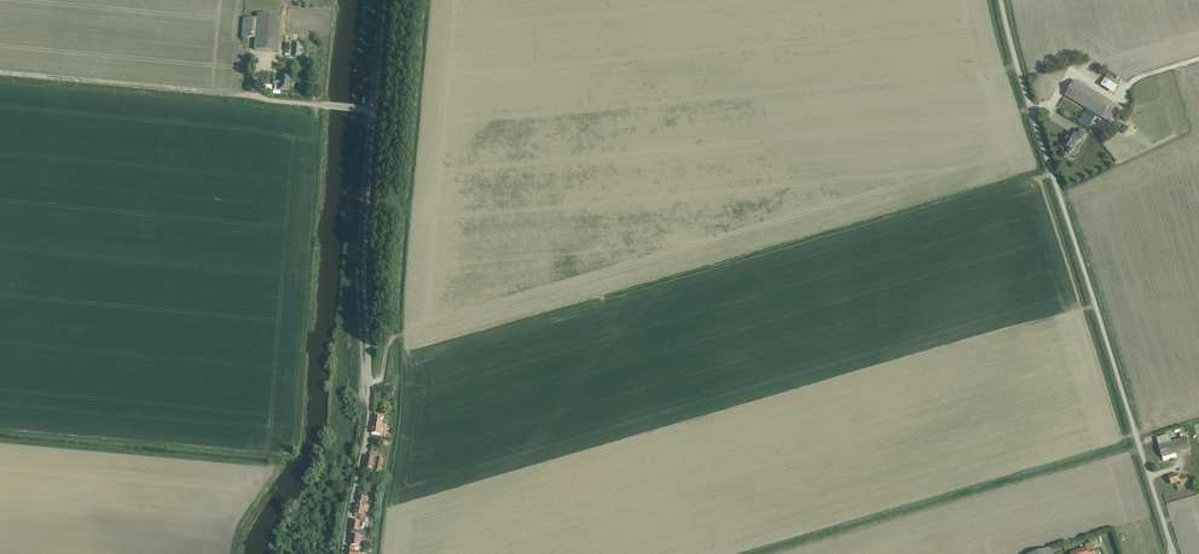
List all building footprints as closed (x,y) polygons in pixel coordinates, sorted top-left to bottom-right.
[(278,52),(282,16),(257,14),(257,19),(243,18),(242,37),(255,39),(254,50),(278,52)] [(300,43),(295,43),(293,55),(301,56),(302,50),(299,50),(300,43)] [(273,85),(272,90),(280,90),(289,90),(291,77),(288,77),(289,76),(289,72),(283,71),(283,76),(281,76),(280,81),(273,80),(273,84),(273,85)] [(1114,94),(1120,83),(1107,75),(1101,86),(1114,94)] [(1087,129),(1096,115),(1109,123),(1119,107),(1075,80),(1065,96),(1087,110),(1078,124),(1087,129)] [(1076,129),(1073,134),(1070,132),(1067,137),(1066,137),(1065,140),(1062,145),(1068,149),(1066,151),(1070,153),(1071,151),(1072,151),(1078,141),(1080,141),(1081,139),(1082,140),(1085,135),(1076,129)] [(383,430),(383,426),(380,426),(381,417),(374,416),(373,425),(371,434),(379,435),(380,433),(382,433),(382,430),(383,430)] [(1176,454),(1190,449),(1186,438),(1172,443),(1169,435),(1156,439),(1159,446),(1158,447),(1162,458),(1163,462),(1177,457),(1176,454)] [(369,457),(366,457),(363,472),(374,473),(379,474),(382,460),(377,459),(378,455),(370,453),(369,457)] [(1181,485),(1188,482),(1187,477),(1179,479),(1178,474),(1169,477),(1171,485),(1180,482),(1181,485)] [(362,504),(362,506),(362,503),(365,503),(365,498),(358,497),(357,502),(358,502),(357,506),(356,506),(357,505),(356,505),(354,514),(362,516),(363,512),(368,513),(369,506),(362,504)] [(352,520),(351,531),(352,531),(359,532),(359,531),(358,531),(359,527),(360,527),(360,528),(364,529),(365,526),(366,518),(360,517),(359,521),(352,520)] [(352,531),(351,546),(359,546),(359,537),(361,537),(361,538),(366,538),(366,537),(370,537),(370,533),(361,532),(361,533),(359,532),(352,531)] [(1092,546),(1091,543),(1085,546),(1086,548),(1070,553),(1095,553),(1092,546)]
